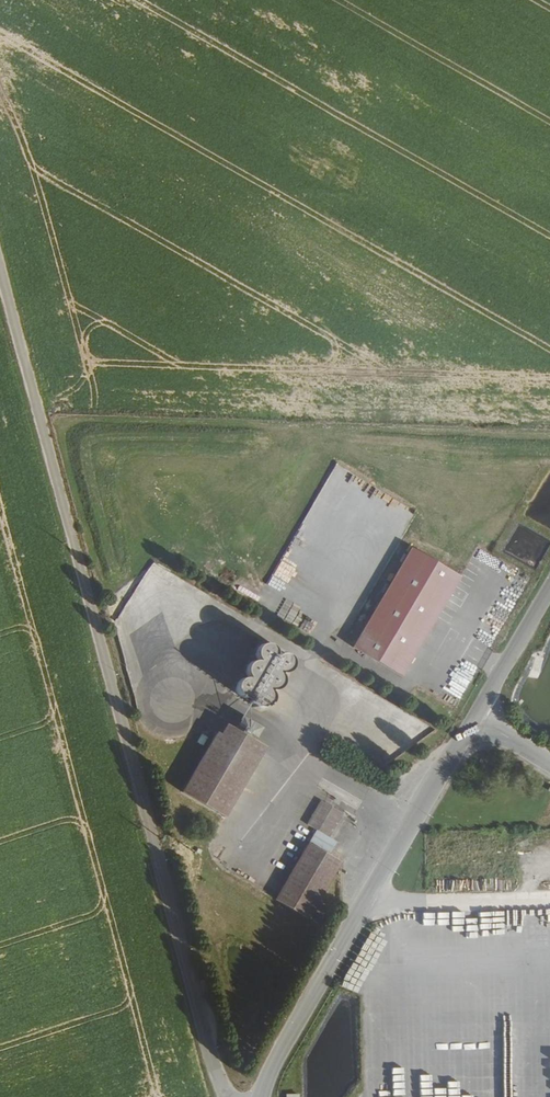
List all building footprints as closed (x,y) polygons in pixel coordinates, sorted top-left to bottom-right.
[(322,528),(328,515),(312,507),(306,520),(322,528)] [(456,568),(408,540),(350,640),(398,669),(456,568)] [(370,593),(377,578),(368,573),(360,588),(370,593)] [(234,680),(234,684),(235,688),(243,692),(247,692),(250,690),(250,693),(251,697),(260,702),(263,701),(267,700),(269,697),(270,693),(270,689),(268,684),(273,684),(277,682),(280,678),(280,674),(280,670),(278,667),(282,666),(286,664),(288,661),(289,657),(288,652),(285,649),(282,647),(278,646),(274,648),(272,644),(269,641),(266,639),(261,639),(257,641),(254,645),(253,649),(254,653),(255,655),(251,656),(249,657),(246,660),(245,664),(245,668),(246,671),(242,671),(238,673),(235,676),(234,680)] [(442,700),(457,706),(472,672),(458,666),(442,700)] [(267,743),(229,720),(222,731),(261,753),(267,743)] [(222,731),(218,728),(183,788),(225,813),(261,753),(222,731)] [(342,809),(321,797),(307,822),(316,828),(327,835),(342,809)] [(327,835),(316,828),(309,840),(329,852),(336,840),(327,835)] [(329,852),(309,840),(276,896),(307,915),(341,858),(329,852)]
